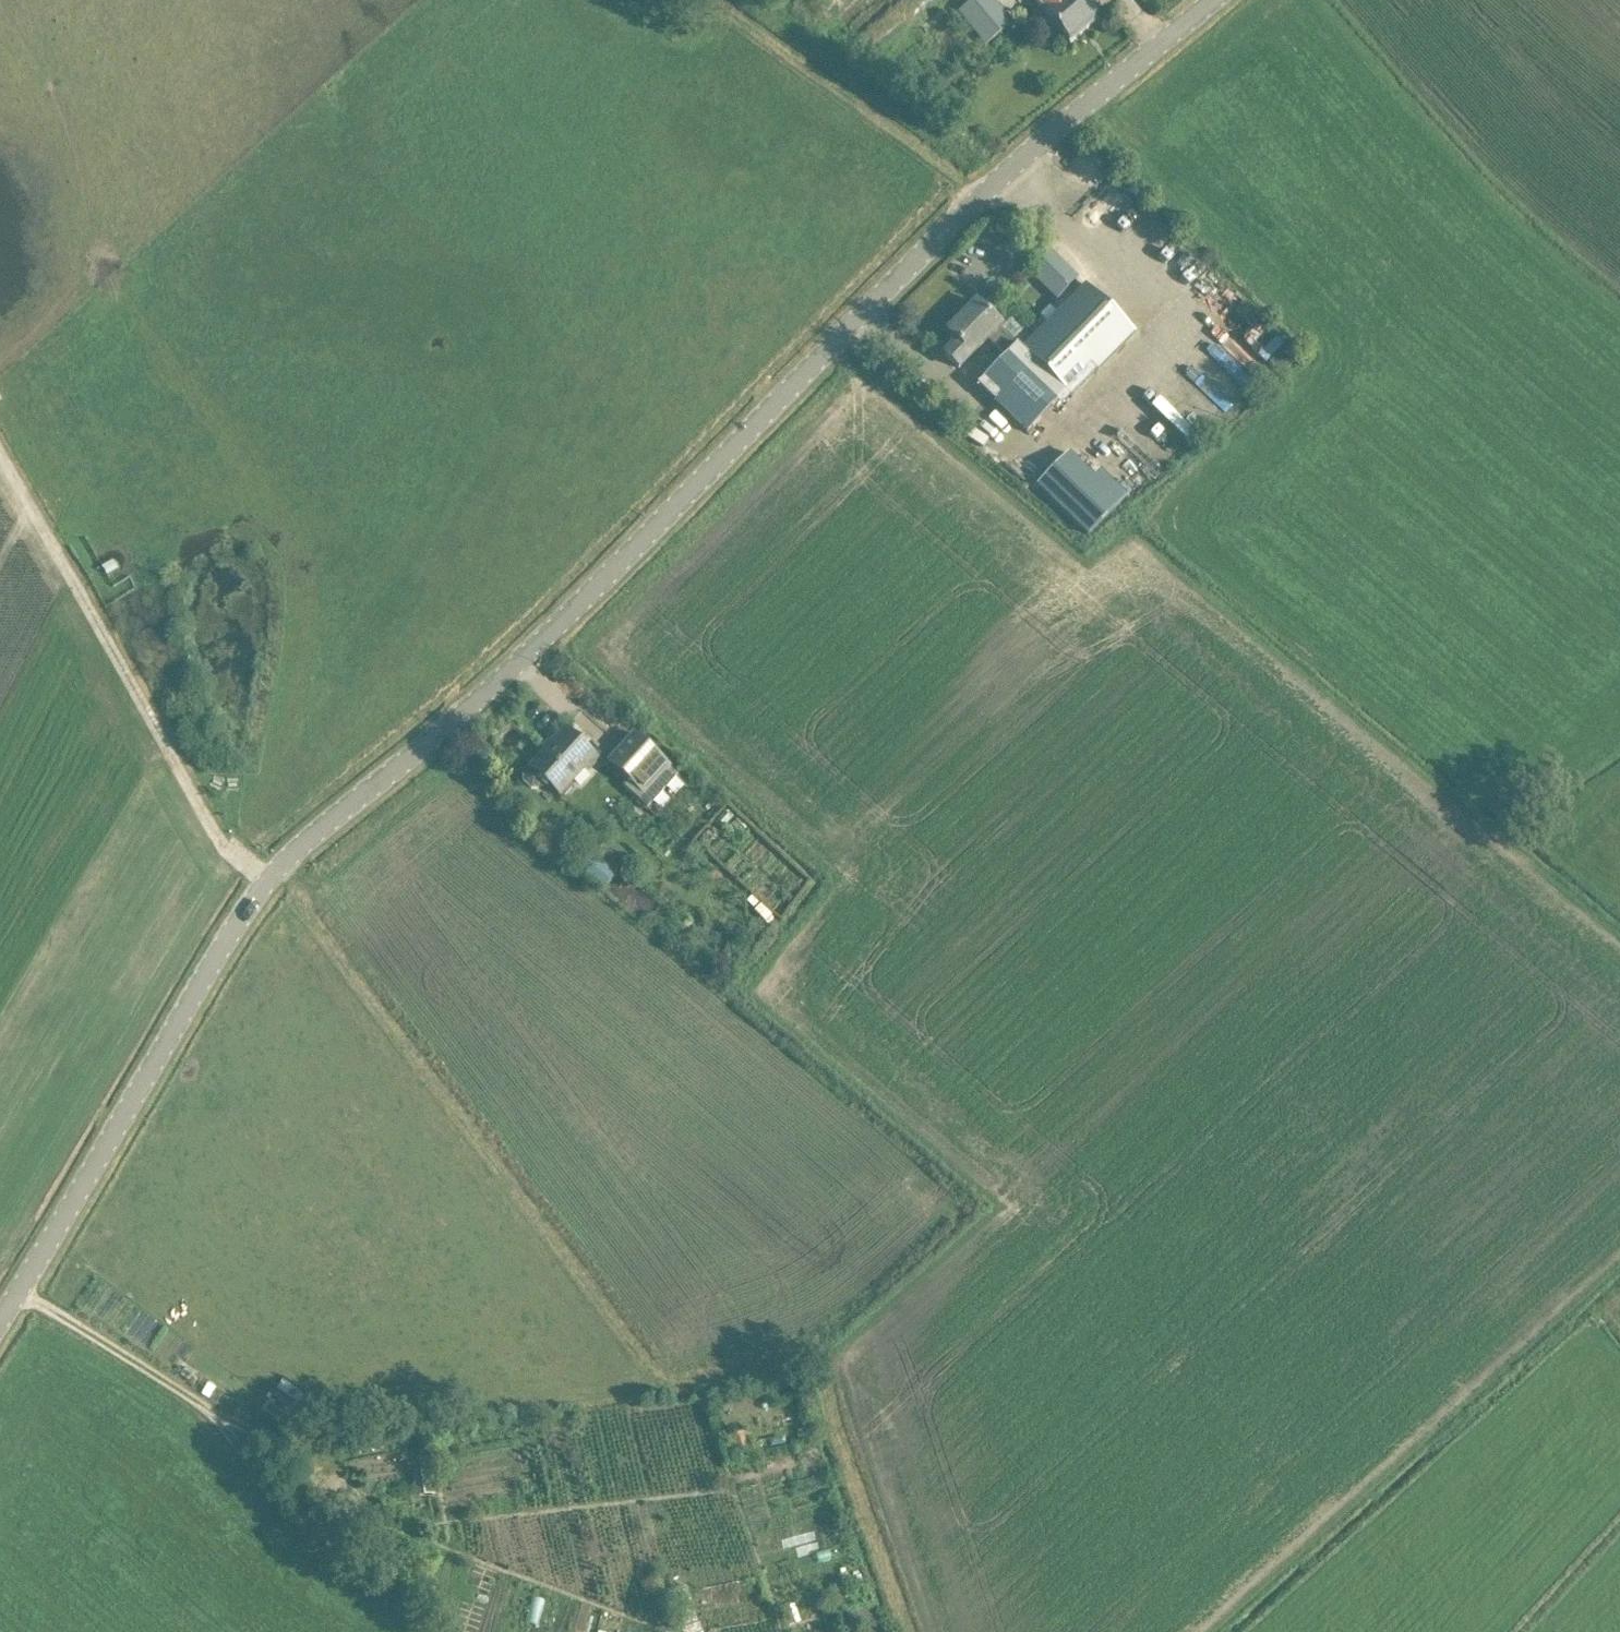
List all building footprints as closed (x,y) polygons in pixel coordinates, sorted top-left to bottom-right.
[(852,0),(817,0),(836,17),(852,0)] [(986,46),(1012,24),(993,0),(978,0),(960,15),(986,46)] [(1069,44),(1100,18),(1085,0),(1033,0),(1069,44)] [(1042,255),(1023,273),(1049,299),(1067,280),(1042,255)] [(976,303),(947,332),(957,342),(944,355),(959,369),(987,339),(1005,357),(977,386),(1030,438),(1071,395),(1074,398),(1135,336),(1118,319),(1084,287),(1022,351),(998,329),(1001,326),(976,303)] [(1168,385),(1147,407),(1189,446),(1209,424),(1168,385)] [(1068,453),(1037,486),(1088,535),(1119,503),(1068,453)] [(565,729),(524,776),(524,782),(531,789),(538,788),(544,781),(559,795),(595,756),(565,729)] [(634,735),(609,763),(647,798),(673,771),(634,735)] [(612,876),(586,854),(575,867),(601,889),(612,876)]
